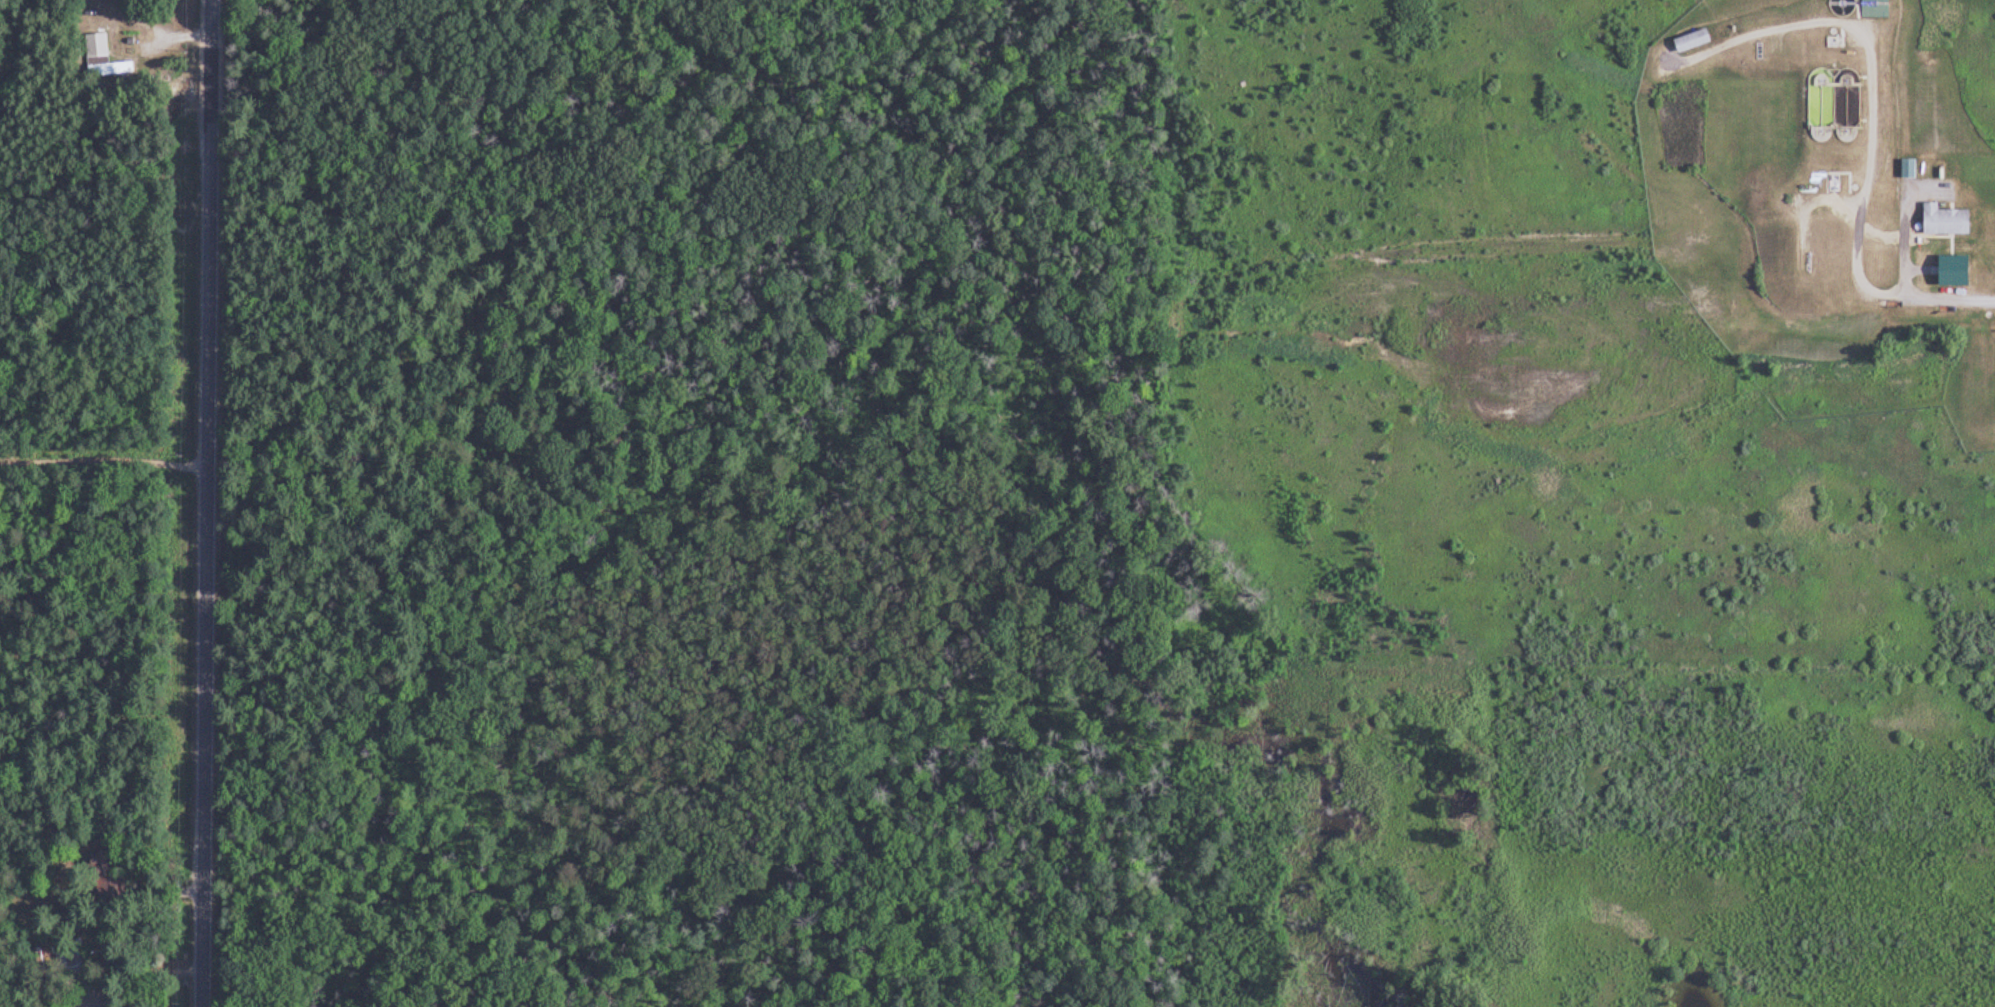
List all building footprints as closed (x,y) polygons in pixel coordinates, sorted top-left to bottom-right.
[(1679,40),(1683,53),(1717,43),(1712,29),(1679,40)] [(92,64),(92,76),(136,76),(136,64),(92,64)] [(1944,210),(1944,203),(1928,203),(1928,234),(1975,234),(1975,210),(1944,210)] [(116,853),(97,853),(97,892),(116,892),(116,853)]
